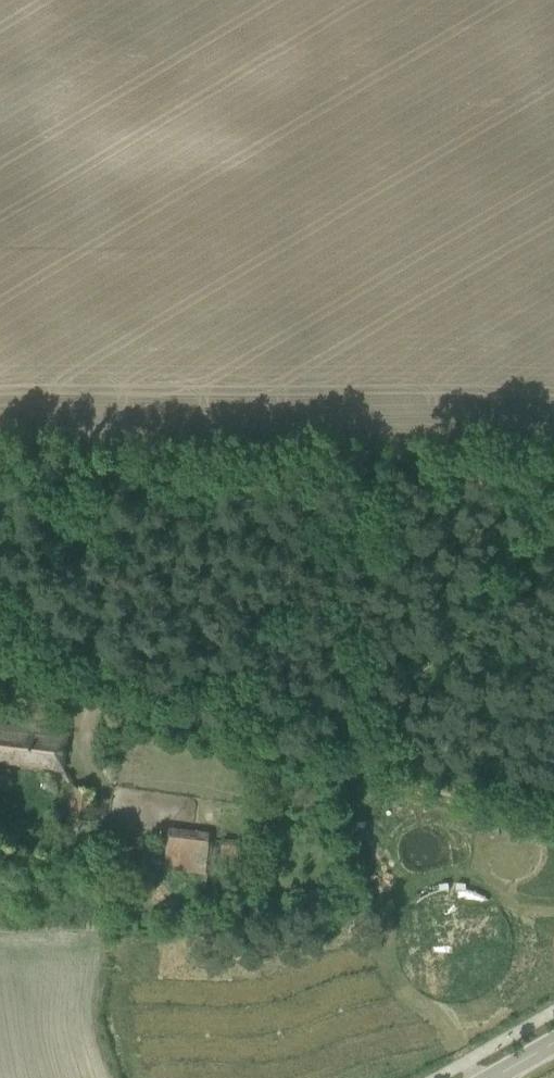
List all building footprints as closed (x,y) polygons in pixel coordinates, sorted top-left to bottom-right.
[(63,768),(67,732),(0,724),(0,760),(63,768)] [(70,816),(88,819),(92,789),(74,787),(70,816)] [(168,827),(163,868),(205,873),(210,832),(168,827)]
